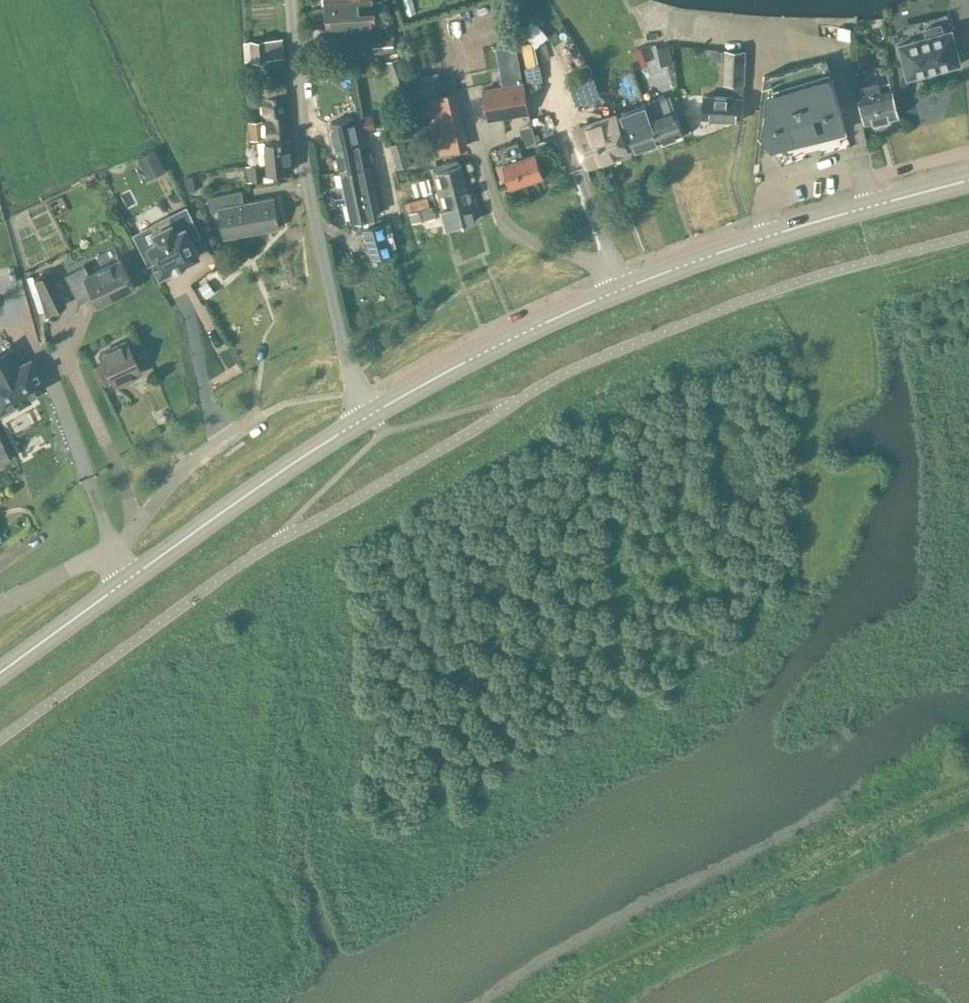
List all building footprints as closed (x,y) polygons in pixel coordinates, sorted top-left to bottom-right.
[(361,9),(360,4),(327,6),(329,25),(353,23),(354,32),(363,31),(362,27),(366,27),(366,23),(377,22),(376,7),(361,9)] [(908,76),(961,63),(952,28),(943,30),(942,22),(926,26),(928,34),(900,41),(908,76)] [(395,50),(393,37),(374,39),(375,51),(395,50)] [(675,68),(670,43),(657,45),(661,63),(666,62),(667,70),(675,68)] [(745,50),(725,49),(724,82),(744,83),(745,50)] [(827,60),(792,69),(812,139),(846,130),(827,60)] [(766,76),(758,137),(769,151),(772,150),(812,139),(792,69),(766,76)] [(601,95),(594,75),(570,83),(576,103),(601,95)] [(439,78),(418,83),(422,97),(427,96),(443,92),(439,78)] [(530,111),(524,80),(483,87),(489,118),(530,111)] [(881,91),(879,80),(862,84),(865,96),(861,97),(867,122),(899,114),(892,89),(881,91)] [(465,146),(450,90),(443,92),(427,96),(441,152),(465,146)] [(267,121),(253,122),(255,140),(268,138),(268,139),(291,137),(287,95),(265,97),(267,121)] [(667,95),(646,101),(652,116),(659,140),(684,132),(676,109),(672,111),(667,95)] [(744,97),(705,95),(704,116),(743,118),(744,97)] [(635,148),(659,140),(652,116),(646,101),(622,110),(635,148)] [(342,171),(370,165),(373,164),(370,151),(363,153),(355,116),(331,121),(342,171)] [(629,150),(621,127),(579,141),(587,165),(629,150)] [(412,163),(403,131),(389,135),(398,167),(412,163)] [(291,137),(268,139),(266,140),(269,169),(293,166),(291,137)] [(520,156),(515,141),(499,146),(505,161),(499,163),(503,176),(509,174),(513,186),(543,175),(535,151),(520,156)] [(156,148),(138,157),(149,178),(167,169),(156,148)] [(264,179),(263,163),(247,165),(249,181),(264,179)] [(370,165),(342,171),(352,220),(375,215),(373,209),(380,208),(370,165)] [(433,172),(442,208),(476,199),(475,194),(470,195),(462,165),(433,172)] [(194,175),(186,176),(189,191),(197,189),(194,175)] [(244,201),(242,190),(210,196),(212,209),(219,207),(225,237),(280,227),(274,196),(244,201)] [(477,203),(476,199),(442,208),(435,210),(433,205),(419,209),(422,220),(435,216),(437,220),(444,217),(446,228),(476,220),(473,205),(477,203)] [(411,224),(422,220),(419,209),(408,212),(411,224)] [(156,240),(144,246),(159,274),(198,255),(184,226),(174,231),(168,217),(149,227),(156,240)] [(393,253),(385,222),(364,228),(373,258),(393,253)] [(135,286),(120,256),(89,272),(84,264),(65,274),(79,302),(92,295),(97,305),(135,286)] [(65,301),(49,268),(34,276),(45,313),(65,301)] [(141,371),(126,340),(99,353),(114,384),(141,371)] [(0,410),(45,386),(28,356),(16,363),(8,349),(0,353),(0,409),(0,410)] [(0,437),(0,462),(11,456),(0,437)]
